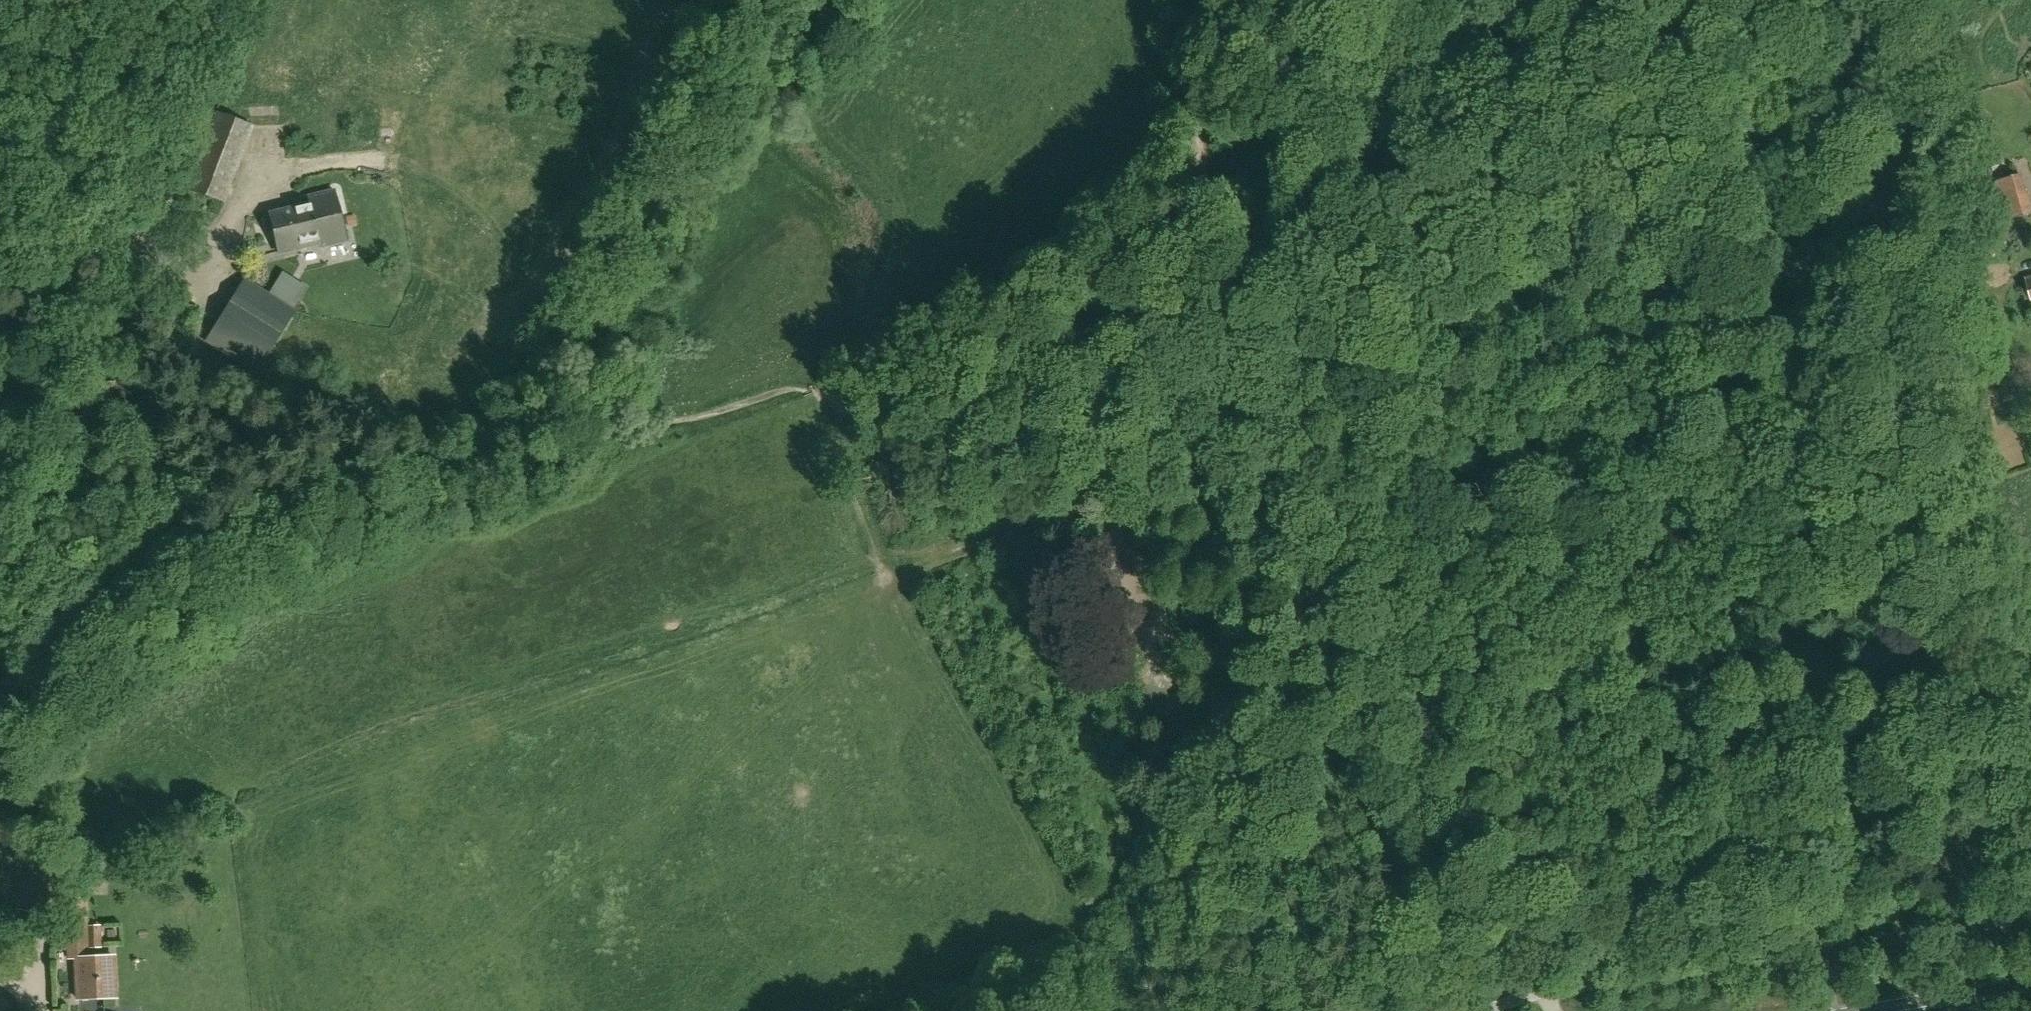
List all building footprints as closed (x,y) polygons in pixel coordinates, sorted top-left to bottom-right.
[(217,114),(187,188),(225,202),(253,128),(217,114)] [(2000,198),(2024,192),(2019,176),(1995,182),(2000,198)] [(271,219),(267,220),(265,223),(268,234),(271,236),(275,235),(278,246),(311,238),(313,246),(319,245),(320,249),(347,242),(335,192),(308,198),(310,207),(270,216),(271,219)] [(294,311),(243,279),(210,331),(261,363),(294,311)] [(86,926),(87,948),(102,948),(100,926),(89,926),(86,926)] [(113,956),(75,959),(77,999),(116,997),(113,956)]
